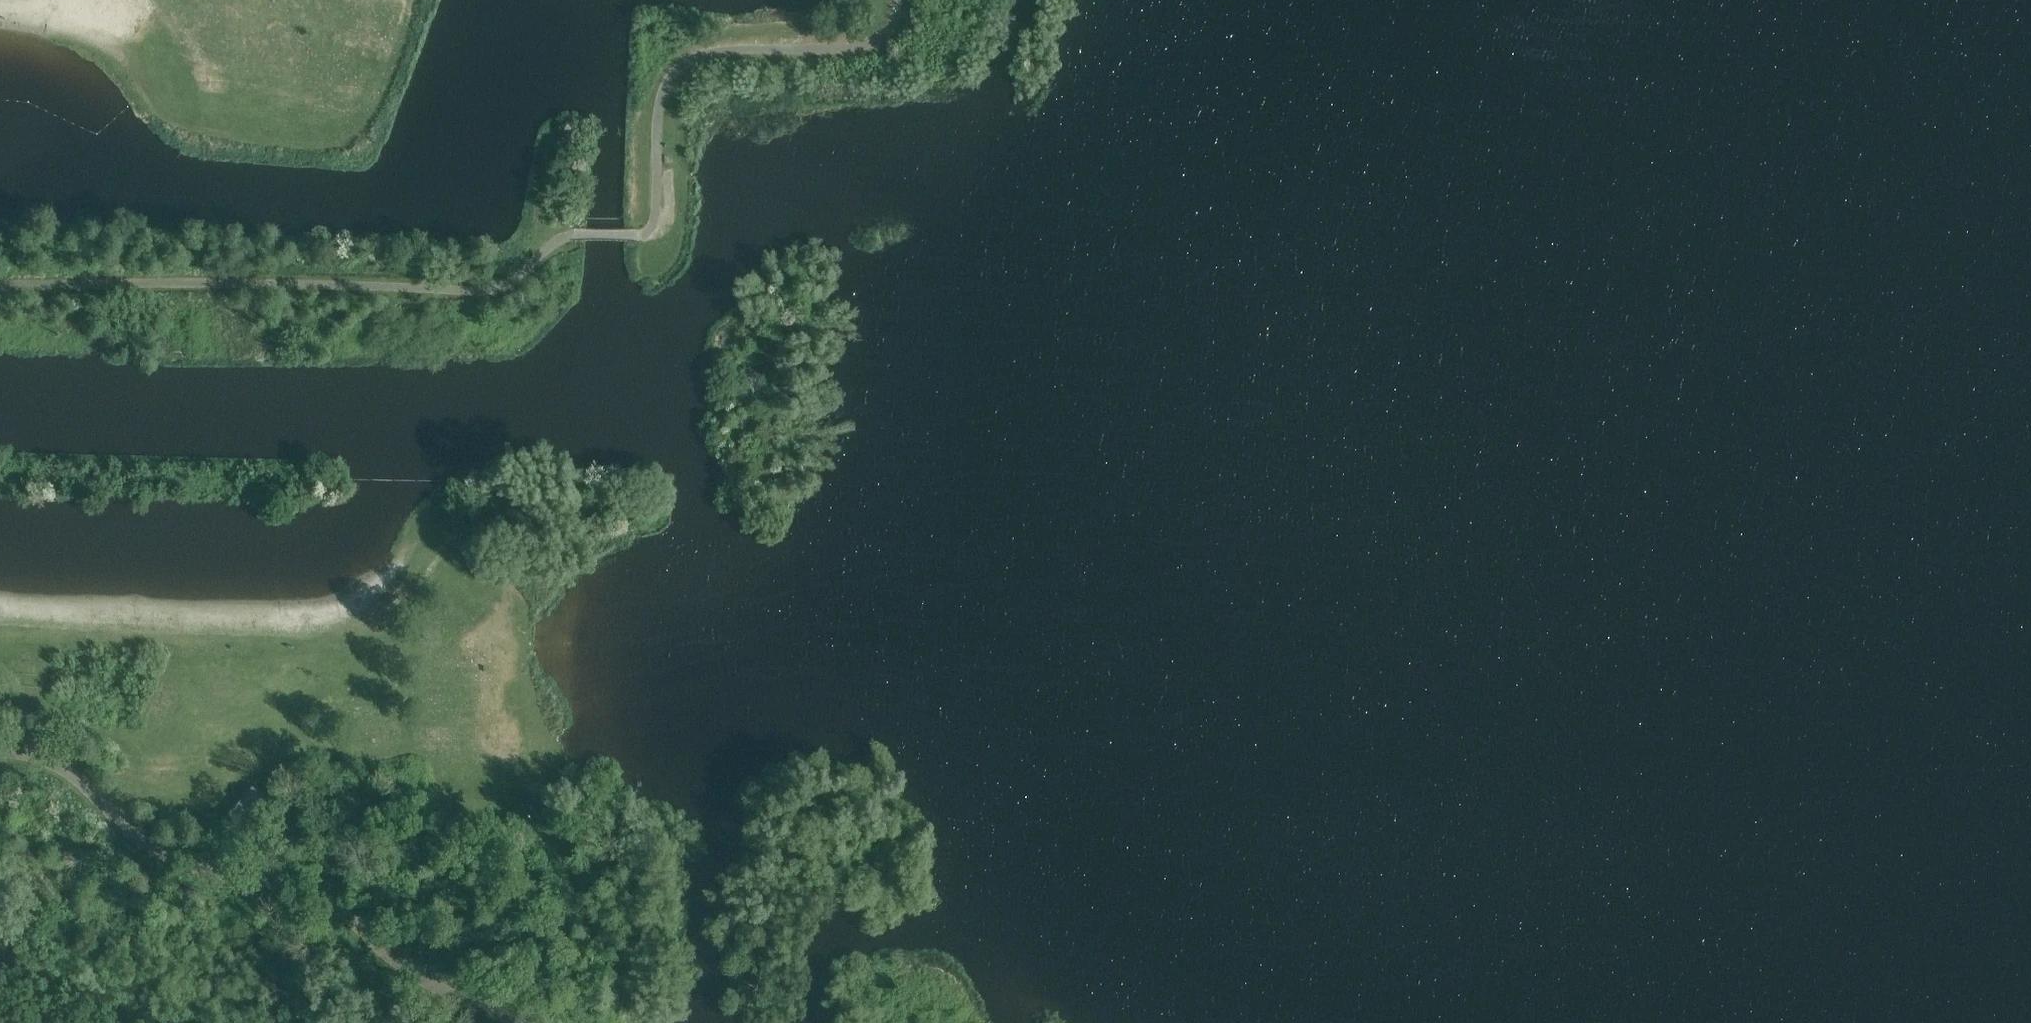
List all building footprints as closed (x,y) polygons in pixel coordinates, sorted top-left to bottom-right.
[(230,816),(241,826),(265,798),(254,789),(245,799),(244,798),(238,805),(239,806),(230,816)]
